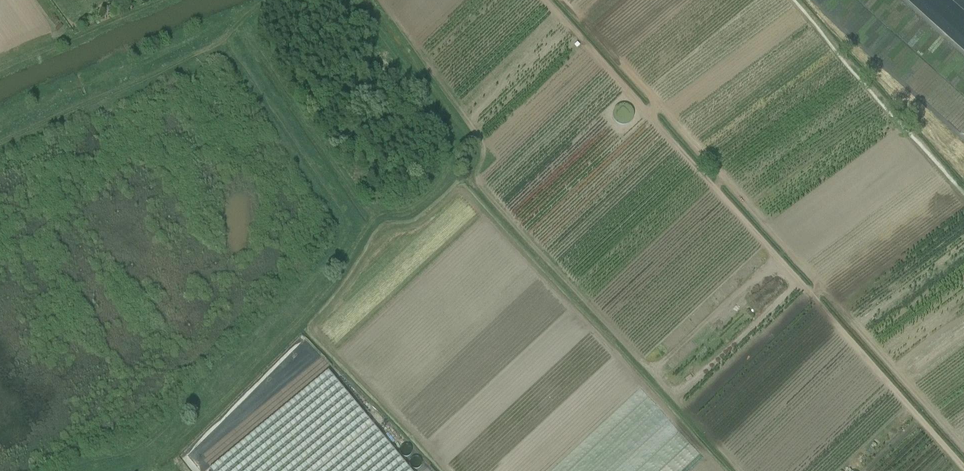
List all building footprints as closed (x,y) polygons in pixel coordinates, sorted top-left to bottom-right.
[(328,371),(210,469),(212,470),(411,470),(328,371)]
